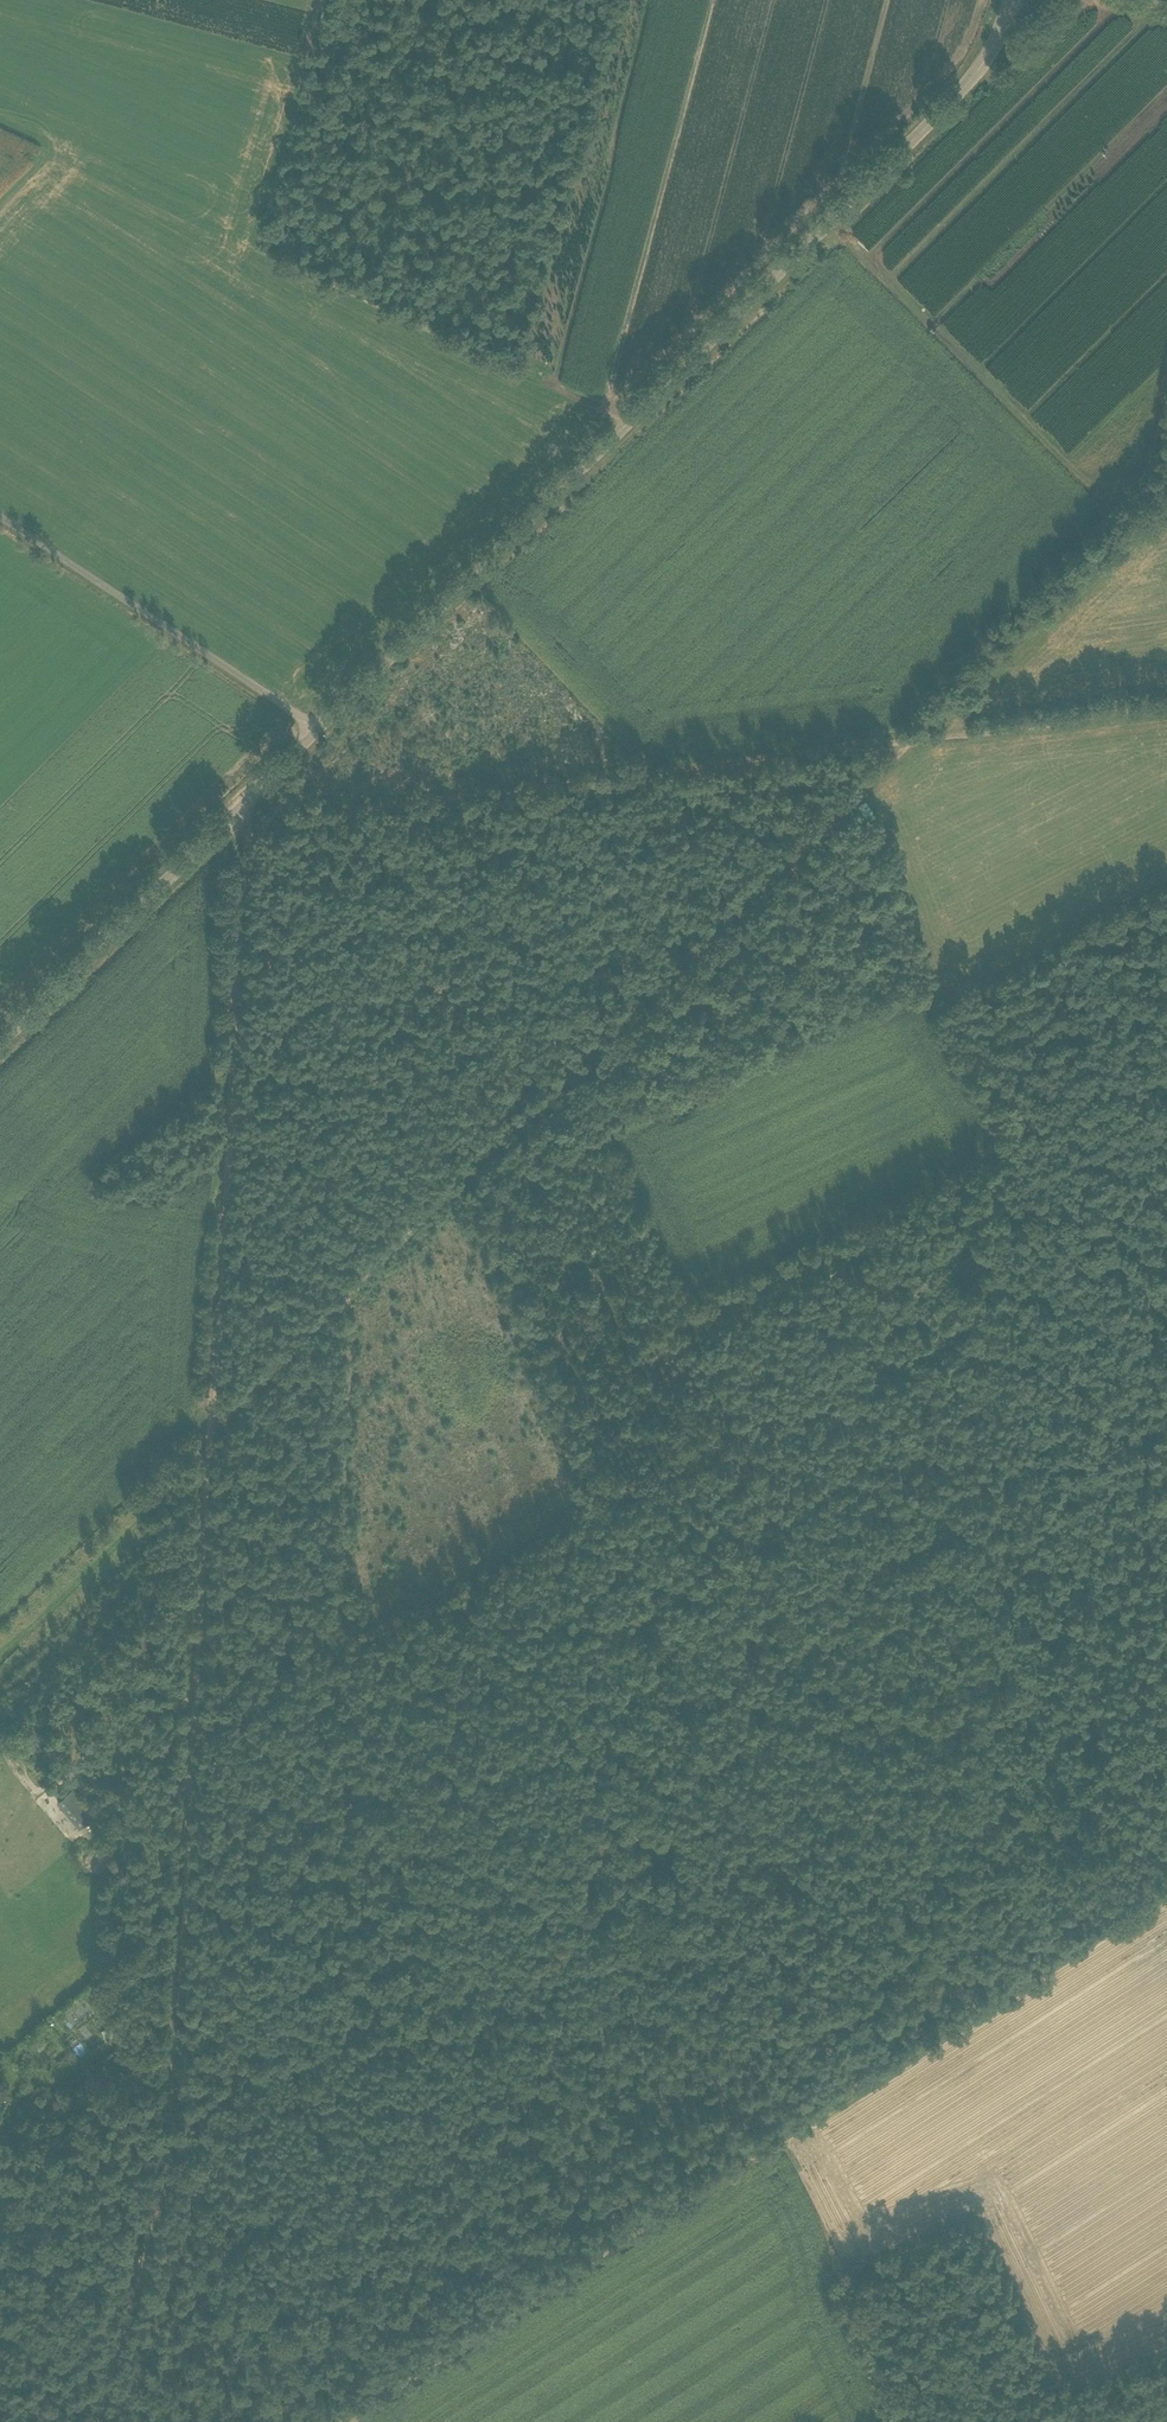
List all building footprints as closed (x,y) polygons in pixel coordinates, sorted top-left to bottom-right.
[(57,1802),(79,1828),(95,1815),(73,1788),(57,1802)] [(584,1902),(588,1909),(603,1899),(599,1892),(584,1902)]
